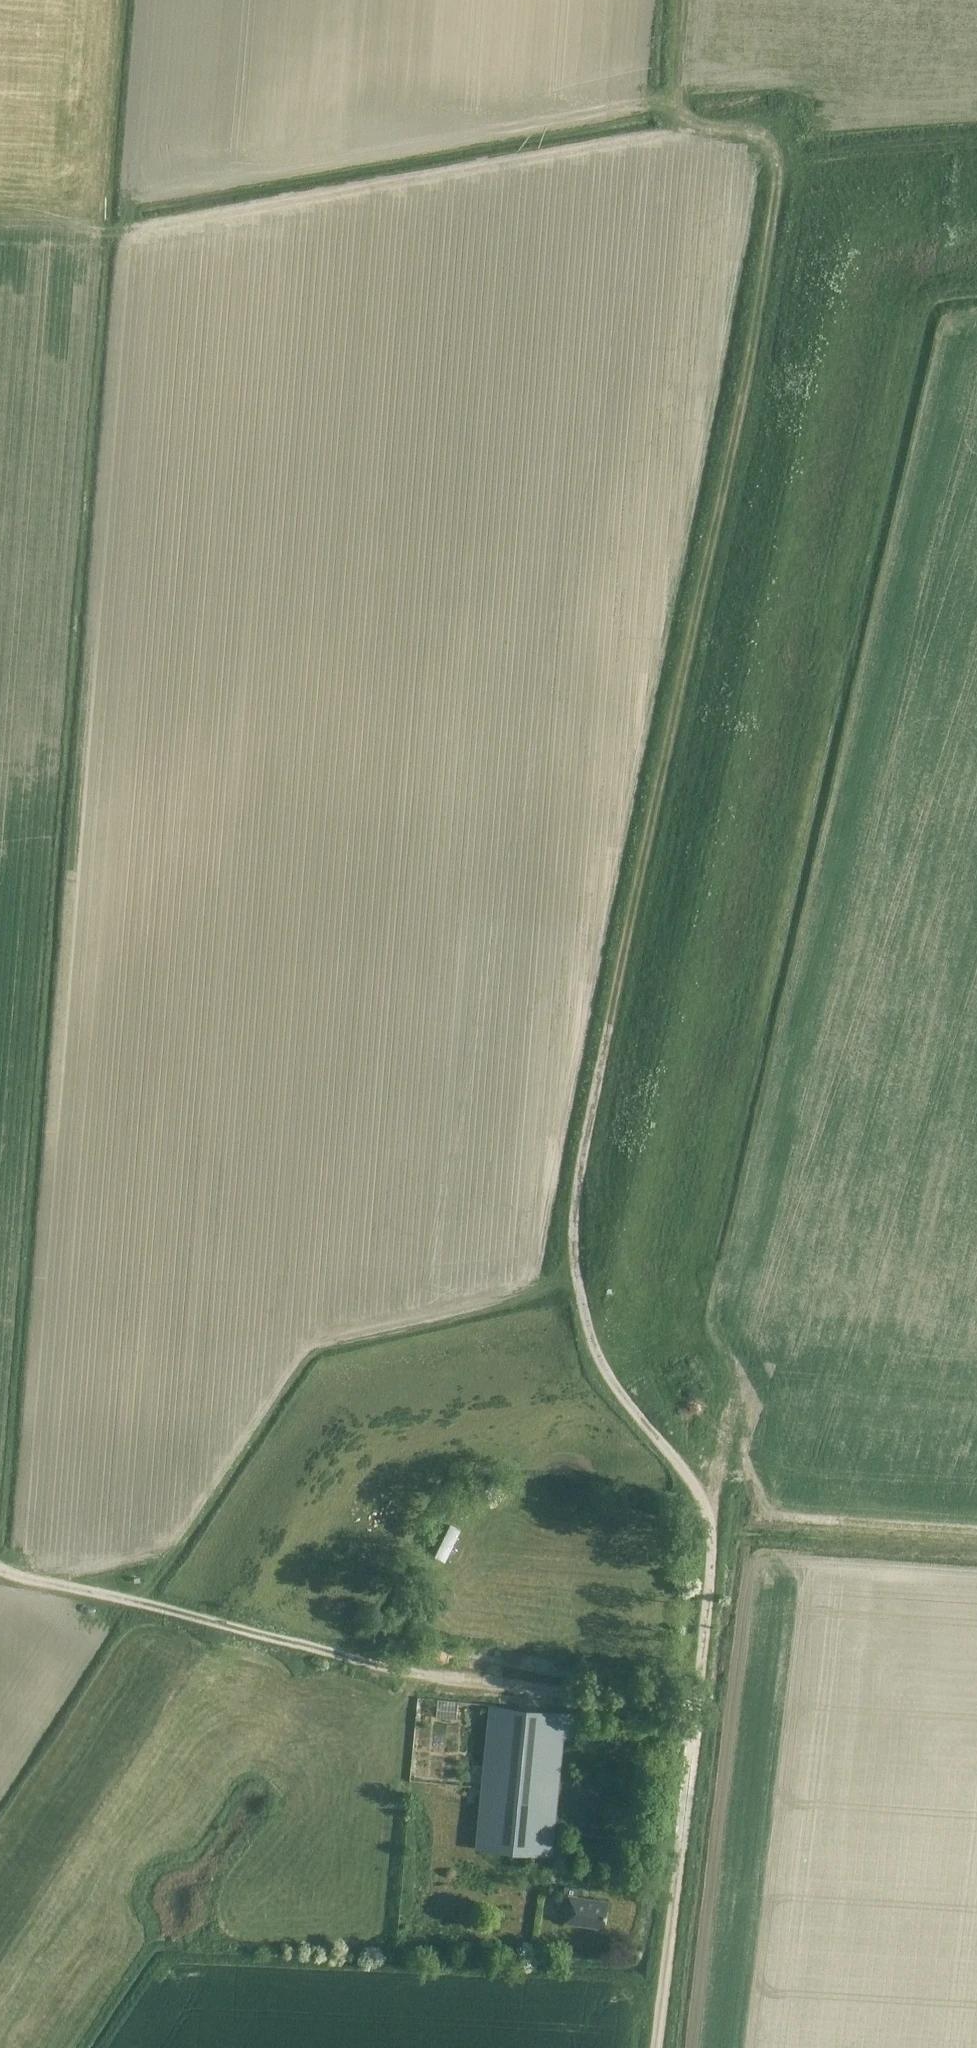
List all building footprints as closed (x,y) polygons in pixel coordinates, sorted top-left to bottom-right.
[(571,1714),(490,1704),(477,1850),(549,1857),(560,1740),(568,1741),(571,1714)] [(564,1885),(562,1894),(565,1894),(562,1921),(605,1926),(608,1900),(577,1896),(578,1886),(564,1885)]
